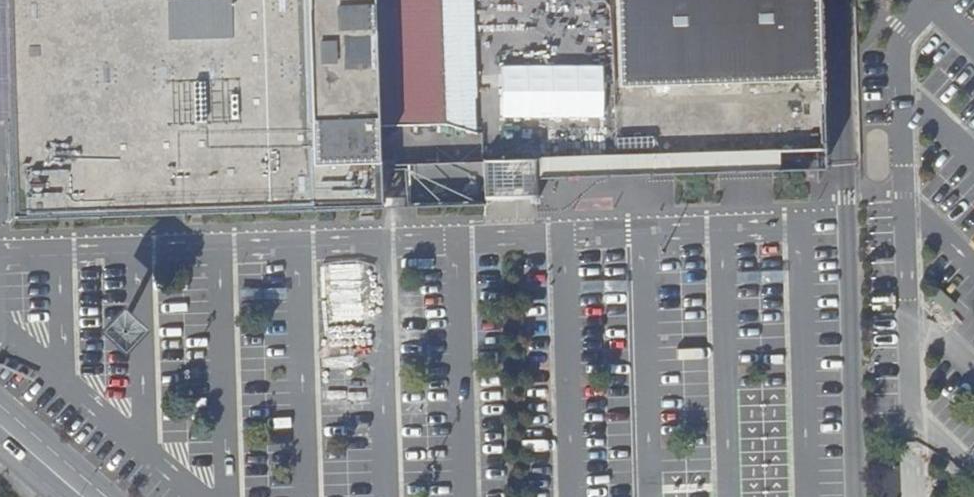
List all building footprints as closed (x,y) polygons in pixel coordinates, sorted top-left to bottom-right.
[(223,207),(223,212),(267,211),(267,205),(378,202),(378,161),(409,161),(411,205),(484,203),(484,201),(483,158),(499,157),(512,157),(536,156),(537,174),(776,167),(776,149),(821,147),(817,0),(0,0),(0,214),(223,207)] [(529,194),(538,200),(537,174),(536,156),(512,157),(499,157),(483,158),(484,201),(493,195),(513,194),(529,194)]
